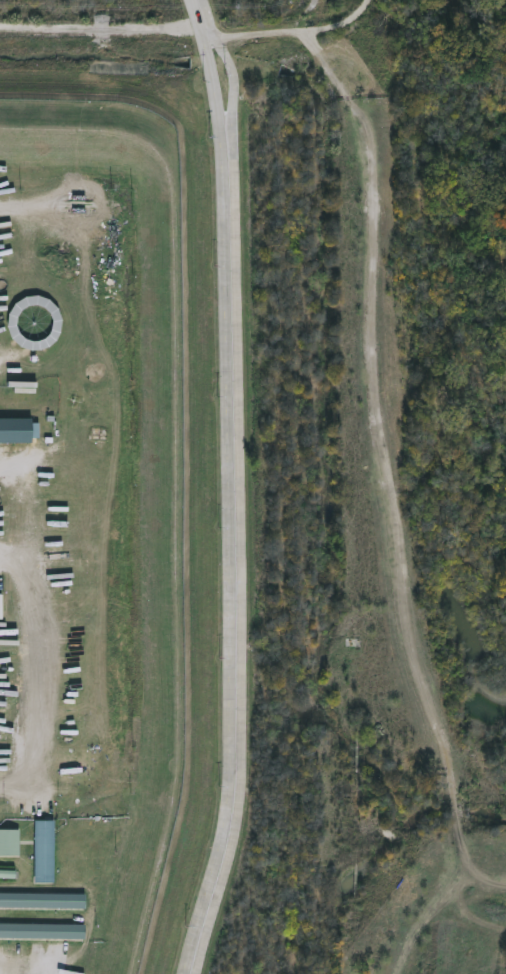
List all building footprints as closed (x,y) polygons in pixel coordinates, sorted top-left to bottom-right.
[(25,349),(34,351),(43,349),(52,345),(58,338),(62,330),(62,320),(59,311),(54,304),(46,299),(37,296),(29,297),(21,300),(15,305),(10,313),(8,321),(8,329),(11,337),(17,344),(25,349)] [(32,443),(32,438),(39,438),(39,423),(33,423),(33,419),(0,419),(0,443),(32,443)] [(54,821),(35,821),(35,884),(55,884),(54,821)] [(0,830),(0,856),(20,856),(20,830),(0,830)] [(15,879),(16,870),(0,869),(0,878),(15,879)] [(86,908),(86,895),(0,894),(0,907),(86,908)] [(85,940),(86,925),(0,924),(0,938),(85,940)]
